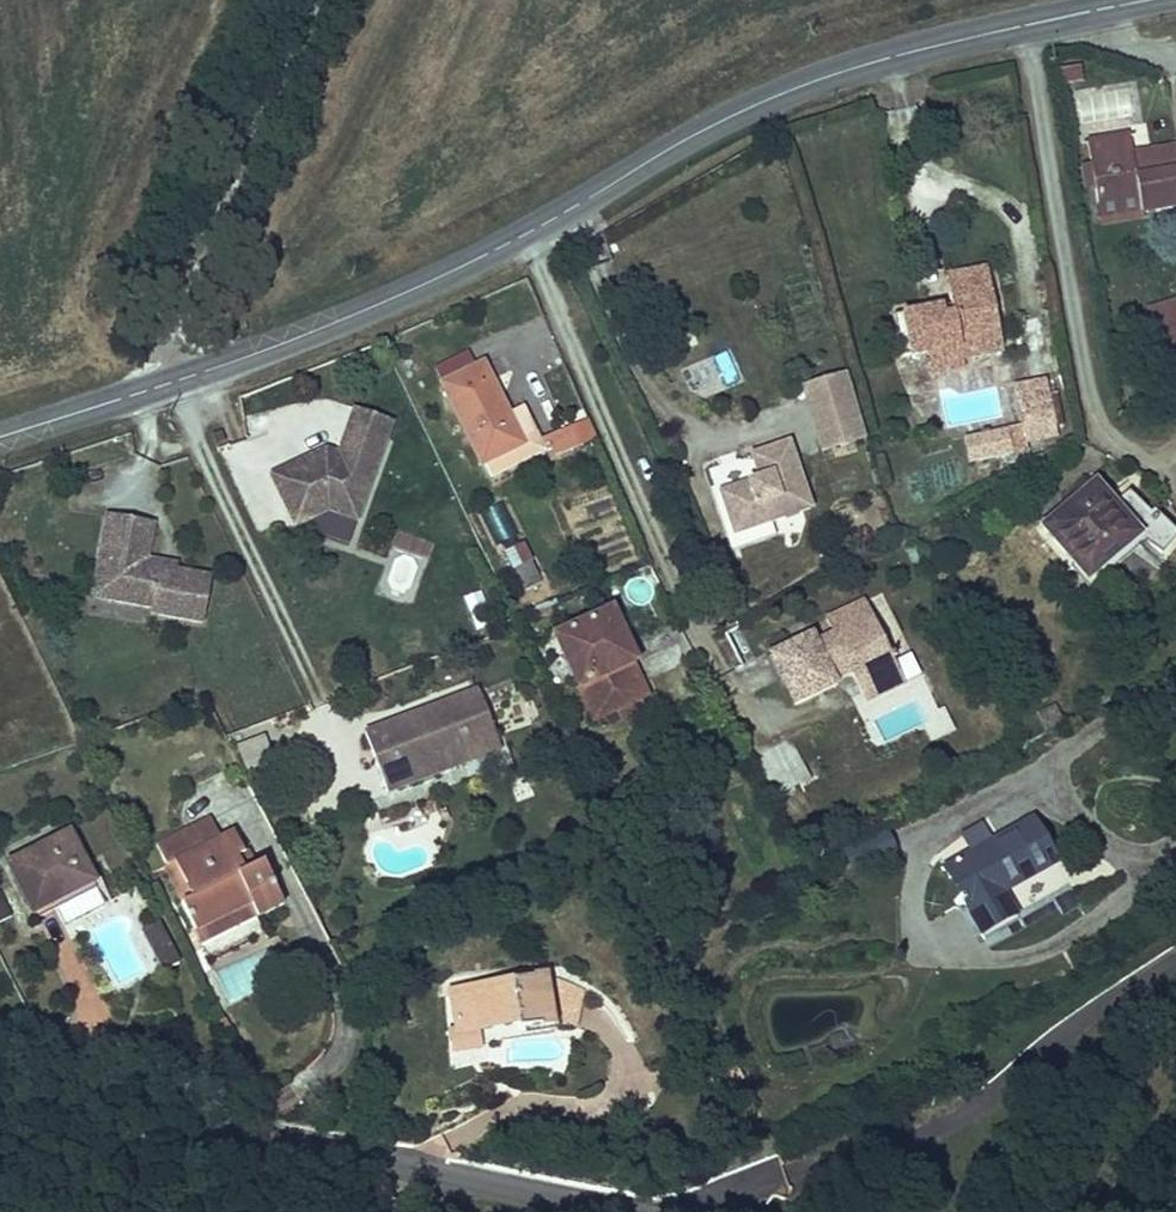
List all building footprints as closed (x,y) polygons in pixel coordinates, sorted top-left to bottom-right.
[(1130,194),(1164,188),(1167,202),(1175,200),(1175,154),(1167,156),(1161,125),(1121,130),(1130,194)] [(1132,208),(1167,202),(1164,188),(1130,194),(1132,208)] [(1019,253),(977,261),(980,278),(1023,271),(1019,253)] [(1023,271),(980,278),(984,298),(976,299),(974,291),(924,299),(932,343),(992,332),(1019,327),(1021,336),(1035,335),(1023,271)] [(1019,327),(992,332),(994,342),(1022,338),(1021,336),(1019,327)] [(519,349),(480,369),(517,452),(560,432),(557,426),(543,398),(519,349)] [(693,399),(740,385),(730,351),(683,366),(693,399)] [(1089,422),(1077,363),(1045,369),(1056,429),(1089,422)] [(543,398),(557,426),(566,422),(555,393),(543,398)] [(407,428),(413,412),(376,399),(370,416),(407,428)] [(1044,437),(1038,412),(995,421),(1000,447),(1044,437)] [(407,428),(370,416),(360,446),(357,452),(348,449),(344,441),(292,467),(312,509),(349,491),(382,503),(407,428)] [(767,520),(839,492),(814,428),(778,442),(788,466),(751,479),(767,520)] [(348,449),(357,452),(360,446),(344,441),(348,449)] [(1175,525),(1175,497),(1158,474),(1141,487),(1125,474),(1080,515),(1125,565),(1172,523),(1175,525)] [(349,491),(312,509),(317,516),(350,501),(379,511),(382,503),(349,491)] [(235,608),(243,563),(209,557),(194,554),(195,548),(180,546),(186,511),(141,503),(132,552),(150,555),(144,586),(186,594),(185,599),(235,608)] [(519,590),(539,583),(525,543),(505,551),(519,590)] [(209,557),(210,551),(195,548),(194,554),(209,557)] [(144,586),(150,555),(132,552),(126,583),(144,586)] [(880,631),(920,613),(910,588),(868,606),(875,622),(880,631)] [(475,632),(492,626),(480,591),(463,597),(475,632)] [(665,653),(670,650),(674,648),(650,596),(591,626),(601,649),(665,653)] [(943,666),(920,613),(880,631),(875,622),(852,635),(849,628),(809,649),(831,698),(894,668),(905,685),(943,666)] [(601,649),(631,708),(682,685),(665,653),(601,649)] [(503,676),(390,718),(412,779),(526,736),(503,676)] [(1055,705),(1020,718),(1027,738),(1062,725),(1055,705)] [(245,771),(267,761),(258,741),(267,737),(263,728),(245,736),(248,742),(235,748),(245,771)] [(770,795),(810,780),(794,738),(754,753),(770,795)] [(1063,803),(975,855),(1010,921),(1047,901),(1036,878),(1086,849),(1063,803)] [(246,824),(236,806),(181,829),(189,852),(187,854),(219,919),(271,893),(279,908),(307,894),(288,854),(275,859),(256,820),(246,824)] [(96,824),(34,854),(58,901),(119,870),(96,824)] [(839,849),(848,872),(895,854),(886,831),(839,849)] [(9,922),(4,893),(0,894),(0,923),(9,922)] [(279,908),(271,893),(219,919),(226,933),(279,908)] [(208,951),(187,910),(168,920),(188,961),(208,951)] [(161,966),(174,959),(158,931),(145,938),(161,966)] [(569,976),(478,988),(483,1027),(484,1030),(504,1028),(545,1023),(547,1031),(577,1027),(569,976)] [(569,976),(577,1027),(603,1031),(611,991),(569,976)] [(504,1028),(484,1030),(483,1027),(476,1028),(478,1049),(506,1045),(504,1028)]
